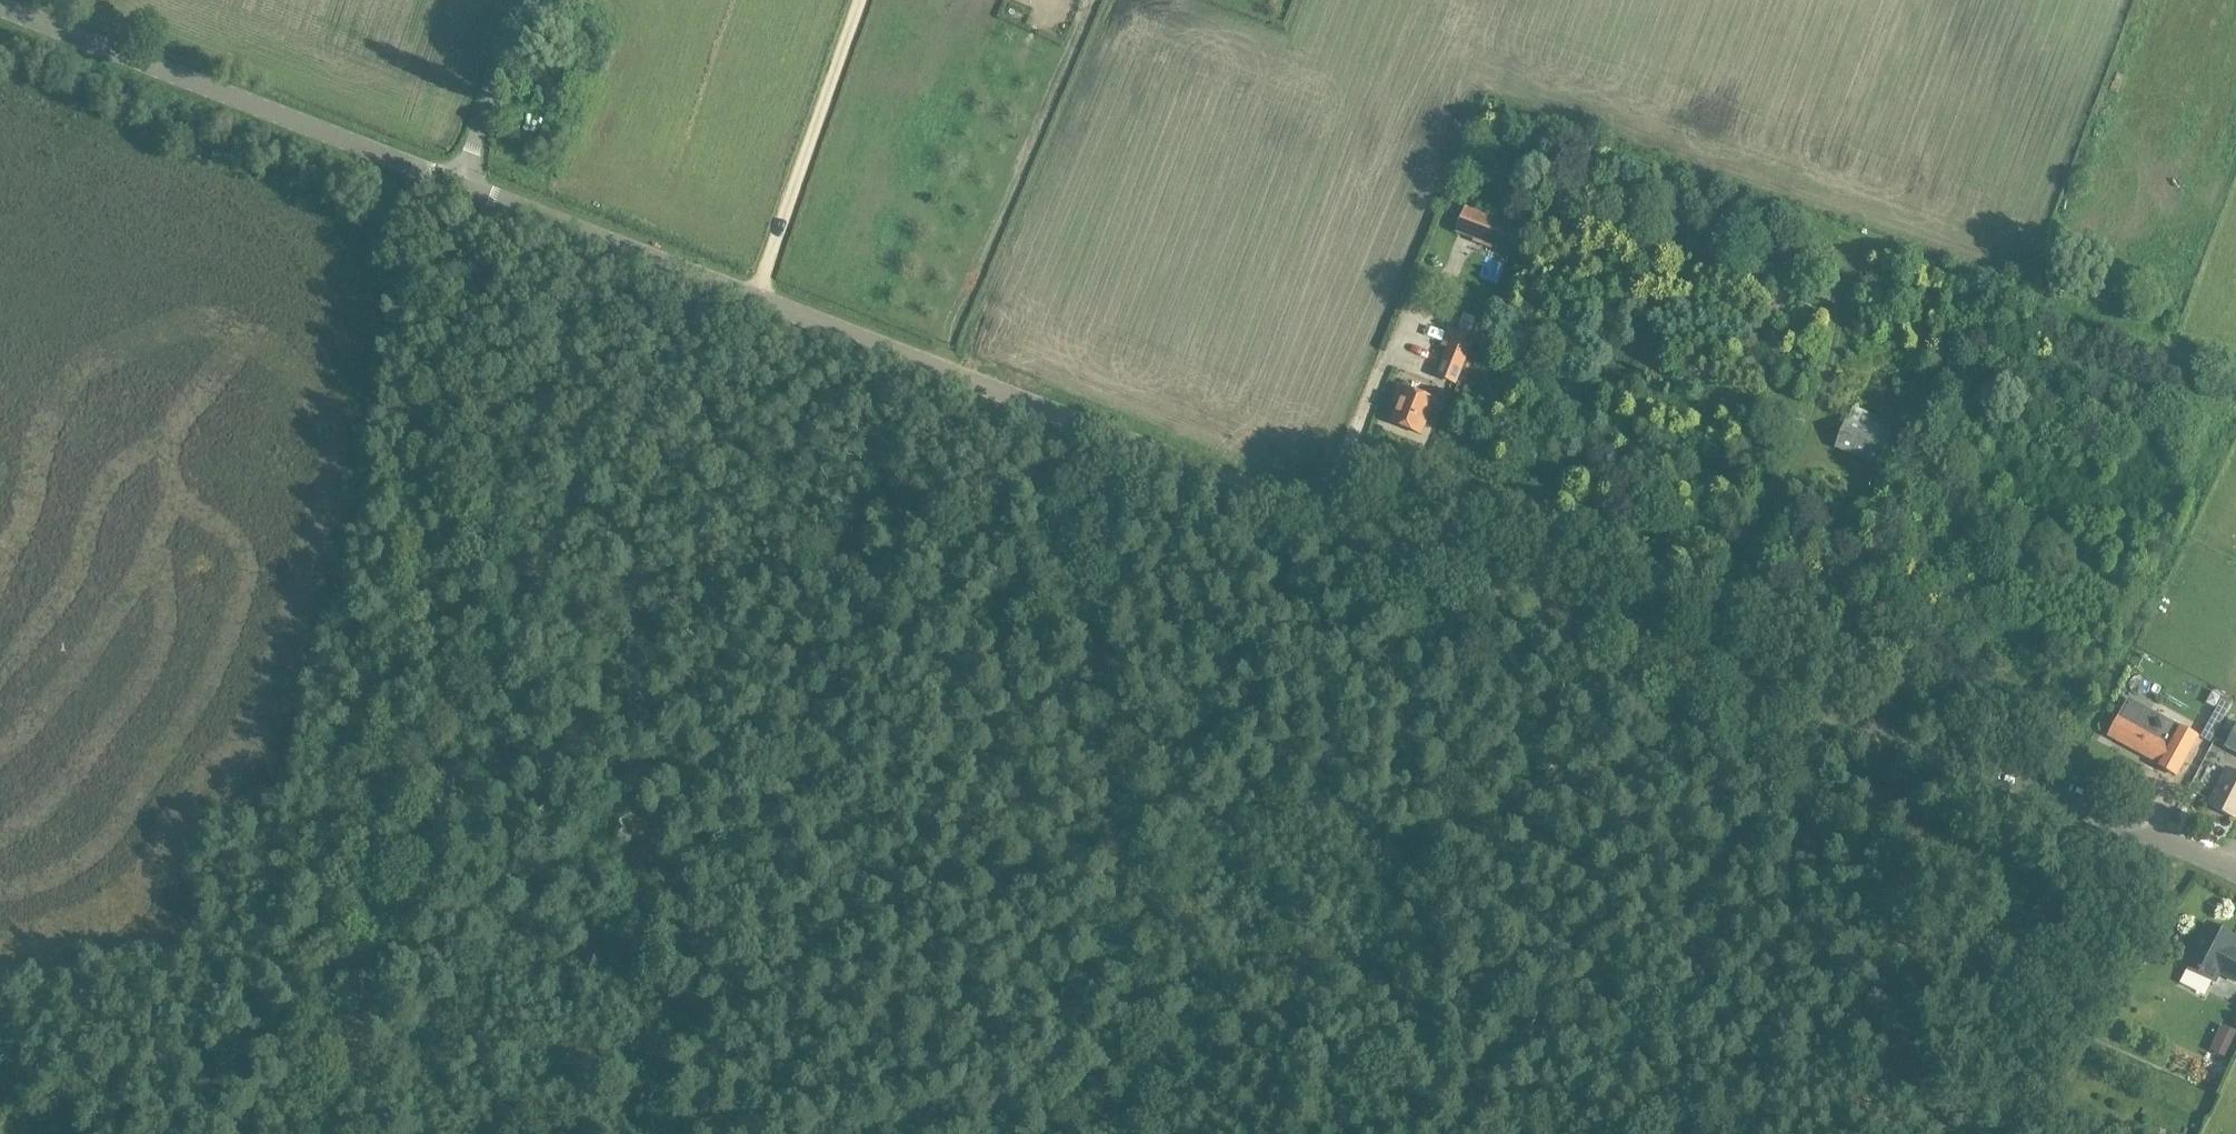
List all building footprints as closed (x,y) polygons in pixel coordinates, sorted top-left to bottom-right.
[(1458,231),(1509,250),(1517,229),(1466,210),(1458,231)] [(1437,377),(1455,384),(1473,340),(1476,341),(1481,326),(1475,324),(1469,338),(1450,330),(1443,346),(1448,348),(1437,377)] [(1434,401),(1398,387),(1392,405),(1397,407),(1390,424),(1421,436),(1434,401)] [(1891,438),(1847,420),(1836,449),(1880,467),(1891,438)] [(2177,727),(2150,712),(2141,729),(2118,716),(2107,736),(2157,763),(2177,727)] [(2232,734),(2221,728),(2214,739),(2225,745),(2232,734)] [(2225,769),(2207,803),(2235,818),(2235,775),(2225,769)] [(2231,948),(2235,939),(2206,924),(2184,966),(2214,982),(2218,973),(2235,982),(2235,951),(2231,948)] [(2235,1042),(2235,1032),(2223,1025),(2210,1051),(2228,1059),(2235,1042)]
